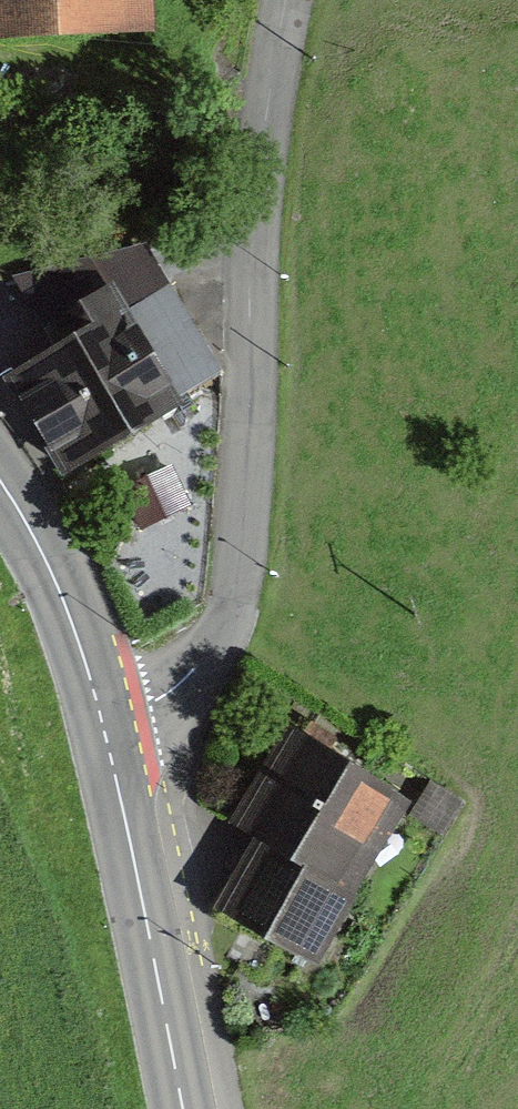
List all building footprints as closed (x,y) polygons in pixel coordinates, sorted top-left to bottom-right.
[(168,31),(167,0),(0,0),(0,40),(168,31)] [(71,355),(27,379),(89,492),(205,429),(192,406),(240,380),(190,288),(142,314),(131,295),(59,334),(71,355)] [(307,737),(252,827),(281,844),(239,913),(339,974),(436,815),(307,737)]
